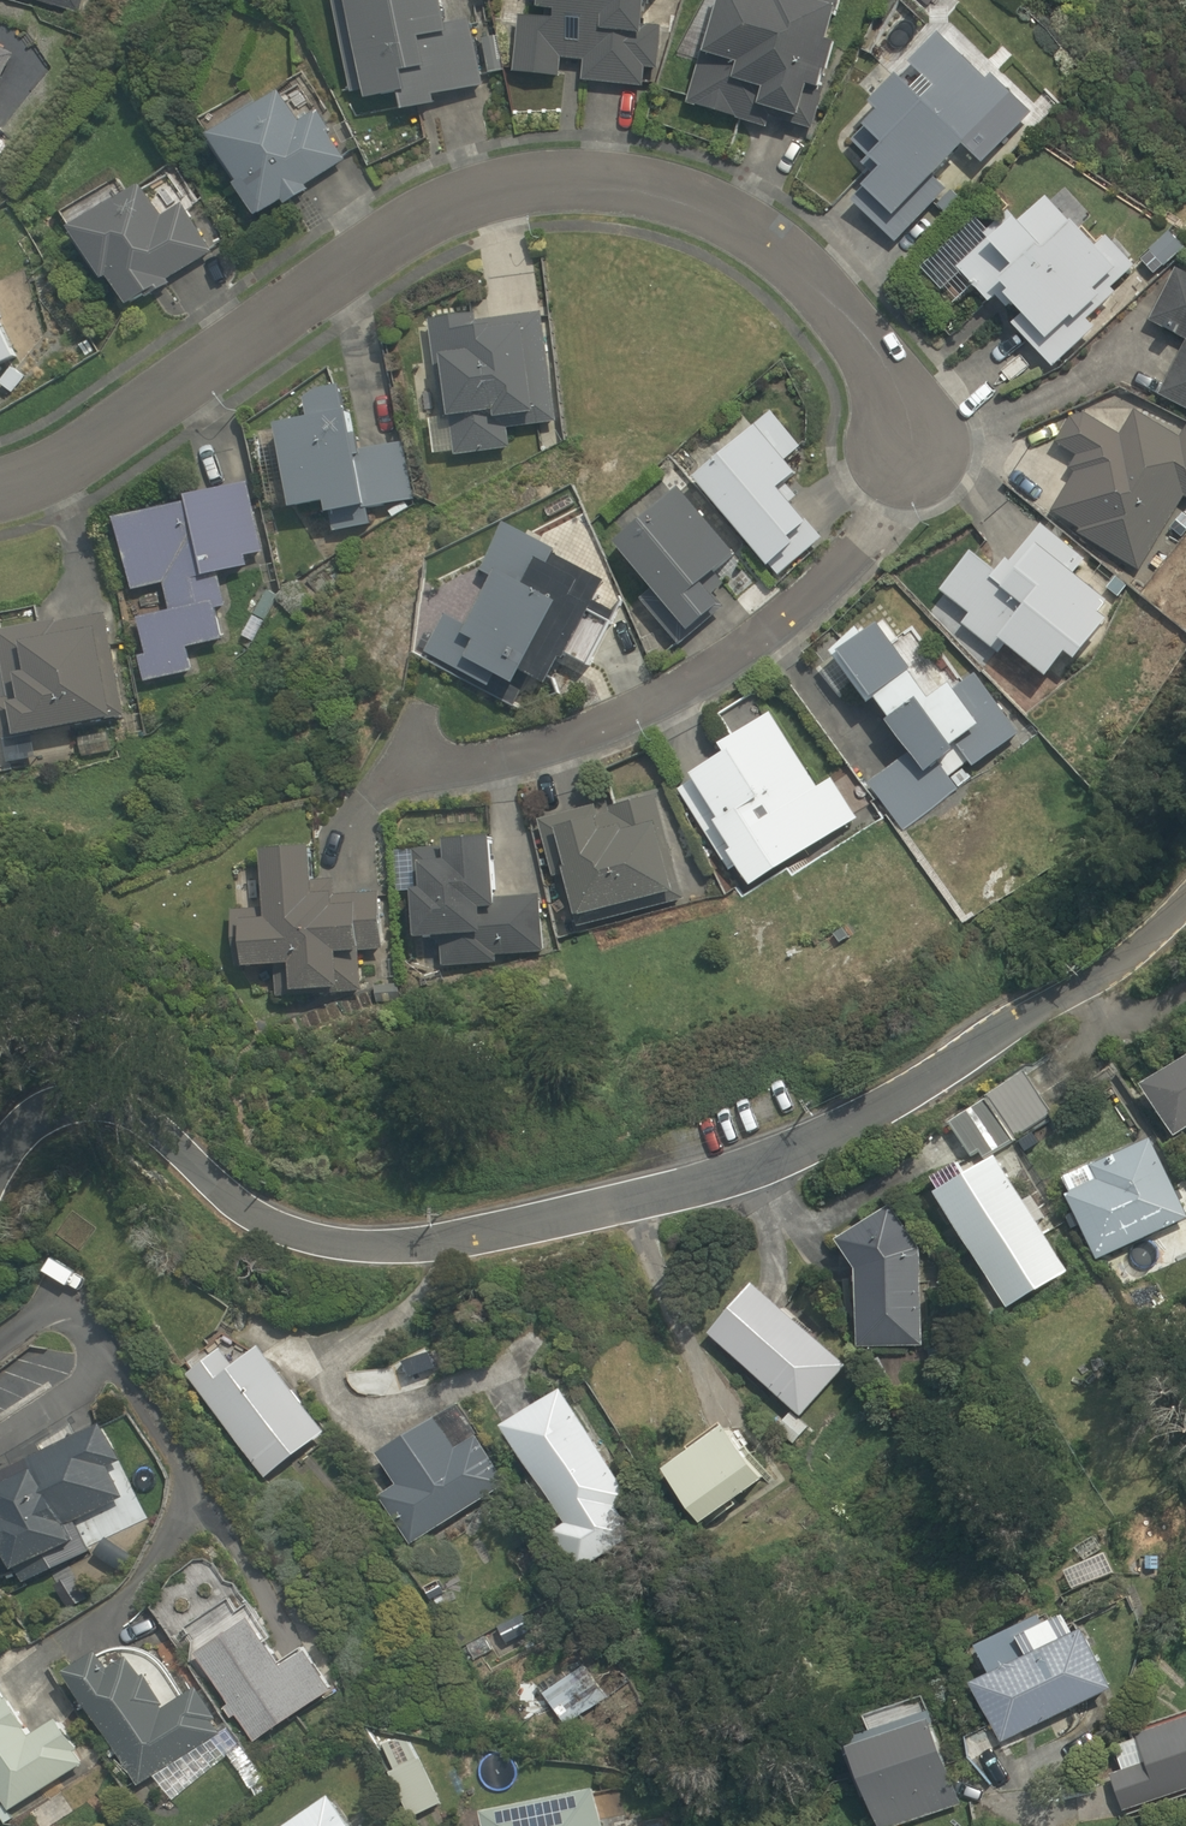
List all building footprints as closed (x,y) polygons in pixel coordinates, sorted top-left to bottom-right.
[(79,16),(84,0),(28,0),(79,16)] [(347,94),(368,90),(373,112),(406,105),(409,121),(428,117),(426,105),(484,93),(470,24),(454,28),(449,0),(328,0),(347,94)] [(544,26),(522,24),(516,86),(558,90),(560,69),(586,72),(585,90),(648,96),(649,79),(667,81),(671,42),(654,41),(657,9),(672,10),(673,0),(546,0),(544,26)] [(752,3),(743,0),(729,0),(708,64),(701,62),(687,106),(775,134),(779,122),(812,133),(849,18),(841,15),(846,0),(753,0),(752,3)] [(7,79),(13,82),(29,48),(0,34),(0,94),(7,79)] [(1030,126),(942,39),(907,75),(915,84),(847,152),(882,186),(858,210),(896,248),(951,192),(943,183),(982,144),(997,159),(1030,126)] [(284,109),(217,147),(242,192),(237,195),(257,229),(306,201),(301,192),(341,169),(320,132),(303,142),(284,109)] [(159,196),(80,242),(125,318),(223,261),(192,208),(172,220),(159,196)] [(1097,249),(1042,196),(1018,221),(1010,213),(986,237),(992,243),(959,277),(997,314),(1009,302),(1028,321),(1016,334),(1058,375),(1101,330),(1092,321),(1140,272),(1106,239),(1097,249)] [(1170,273),(1145,326),(1185,346),(1158,403),(1185,417),(1185,281),(1170,273)] [(0,317),(0,388),(26,377),(0,317)] [(545,318),(427,327),(434,423),(431,423),(433,459),(456,457),(456,463),(509,459),(507,432),(553,429),(545,318)] [(1142,415),(1128,439),(1083,412),(1059,453),(1081,465),(1047,524),(1142,578),(1185,503),(1185,431),(1182,429),(1178,436),(1142,415)] [(355,416),(281,422),(288,513),(329,509),(330,518),(367,515),(365,490),(409,486),(404,433),(357,437),(355,416)] [(775,418),(700,482),(781,578),(827,539),(791,497),(802,488),(789,472),(808,456),(775,418)] [(732,556),(675,492),(611,550),(644,586),(626,602),(668,649),(715,607),(697,587),(732,556)] [(250,495),(119,527),(136,594),(169,586),(177,617),(146,624),(155,660),(145,663),(151,687),(196,675),(191,655),(238,644),(222,580),(268,568),(250,495)] [(977,551),(941,599),(970,620),(963,629),(1003,659),(1009,650),(1057,686),(1075,662),(1085,669),(1116,627),(1111,624),(1121,611),(1100,595),(1109,582),(1041,530),(1008,575),(977,551)] [(506,684),(550,706),(571,663),(592,674),(620,617),(595,604),(604,586),(560,564),(564,557),(512,532),(487,582),(500,589),(476,637),(460,628),(440,669),(499,698),(506,684)] [(0,639),(0,661),(9,707),(0,709),(0,746),(19,742),(20,752),(113,734),(110,720),(127,717),(108,618),(0,639)] [(893,639),(847,670),(880,717),(884,714),(911,755),(869,784),(900,830),(959,789),(946,769),(965,757),(975,772),(1020,740),(963,657),(923,684),(893,639)] [(818,795),(777,723),(727,752),(736,768),(699,789),(739,860),(734,863),(750,891),(863,825),(839,783),(818,795)] [(576,881),(588,926),(688,901),(661,796),(541,825),(556,886),(576,881)] [(427,873),(429,899),(420,899),(424,953),(442,952),(443,969),(496,965),(496,961),(543,958),(539,903),(501,906),(497,848),(456,851),(457,871),(427,873)] [(236,917),(236,982),(281,981),(281,1004),(363,1003),(363,959),(388,959),(388,898),(338,898),(338,887),(321,887),(321,855),(272,855),(273,917),(236,917)] [(1059,1129),(1037,1066),(1015,1074),(1037,1137),(1059,1129)] [(1155,1084),(1185,1137),(1185,1136),(1185,1066),(1155,1084)] [(1002,1104),(959,1126),(977,1162),(944,1179),(1008,1306),(1074,1272),(1012,1149),(1022,1144),(1002,1104)] [(1169,1140),(1066,1172),(1094,1259),(1185,1230),(1185,1192),(1169,1140)] [(898,1204),(855,1234),(873,1272),(871,1348),(929,1350),(932,1251),(898,1204)] [(854,1364),(769,1287),(722,1338),(807,1416),(854,1364)] [(344,1437),(281,1347),(249,1369),(236,1351),(200,1376),(276,1485),(344,1437)] [(643,1497),(575,1390),(511,1431),(573,1529),(557,1539),(578,1572),(646,1530),(630,1505),(643,1497)] [(85,1520),(125,1501),(109,1468),(125,1460),(106,1419),(0,1471),(0,1508),(35,1580),(99,1549),(85,1520)] [(446,1425),(396,1457),(413,1484),(387,1501),(416,1547),(512,1486),(488,1448),(468,1460),(446,1425)] [(782,1473),(752,1425),(680,1469),(710,1517),(782,1473)] [(241,1603),(192,1628),(259,1742),(343,1698),(297,1609),(255,1630),(241,1603)] [(1073,1609),(985,1646),(999,1678),(984,1684),(1007,1739),(1130,1688),(1106,1628),(1085,1637),(1073,1609)] [(145,1787),(237,1732),(208,1683),(174,1703),(146,1656),(123,1669),(115,1656),(79,1678),(145,1787)] [(612,1697),(591,1663),(547,1689),(568,1723),(612,1697)] [(14,1810),(99,1764),(72,1716),(44,1731),(17,1681),(0,1691),(0,1785),(14,1810)] [(1155,1728),(1167,1772),(1128,1782),(1135,1809),(1185,1795),(1185,1720),(1155,1728)] [(870,1746),(895,1825),(911,1825),(974,1806),(947,1721),(870,1746)] [(433,1751),(388,1765),(406,1821),(451,1807),(433,1751)] [(498,1811),(501,1825),(619,1825),(612,1788),(498,1811)] [(347,1797),(297,1825),(364,1825),(347,1797)]
